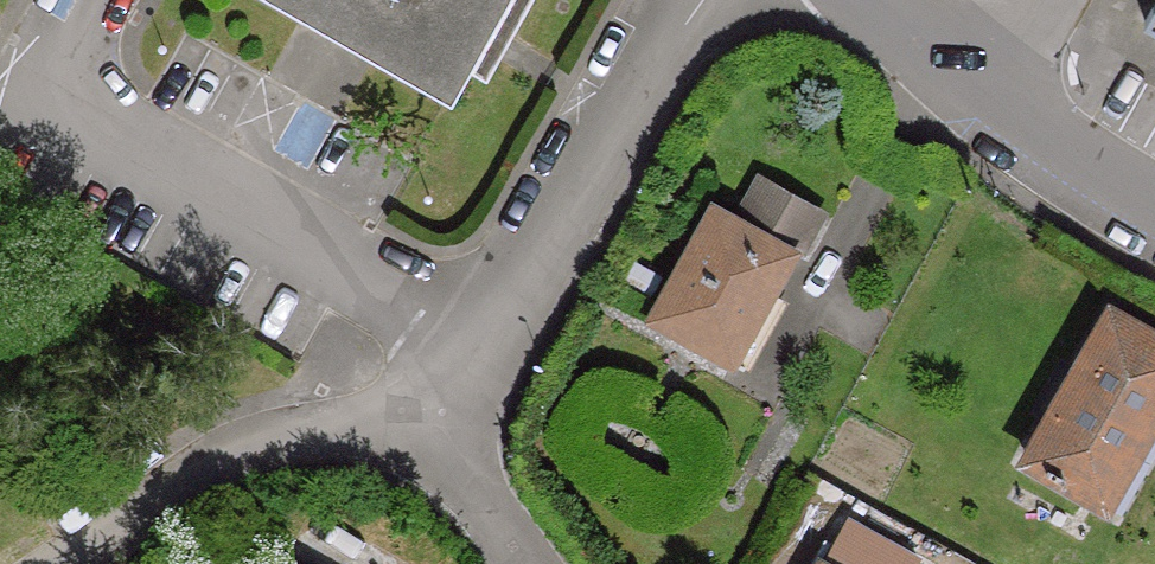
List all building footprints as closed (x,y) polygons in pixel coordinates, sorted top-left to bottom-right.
[(450,57),(485,0),(352,0),(450,57)] [(1141,16),(1140,20),(1154,28),(1154,0),(1150,0),(1141,16)] [(738,223),(713,209),(654,319),(729,359),(789,254),(794,255),(816,216),(760,183),(738,223)] [(1062,407),(1033,458),(1113,502),(1154,431),(1154,330),(1118,311),(1080,377),(1071,373),(1055,403),(1062,407)]
